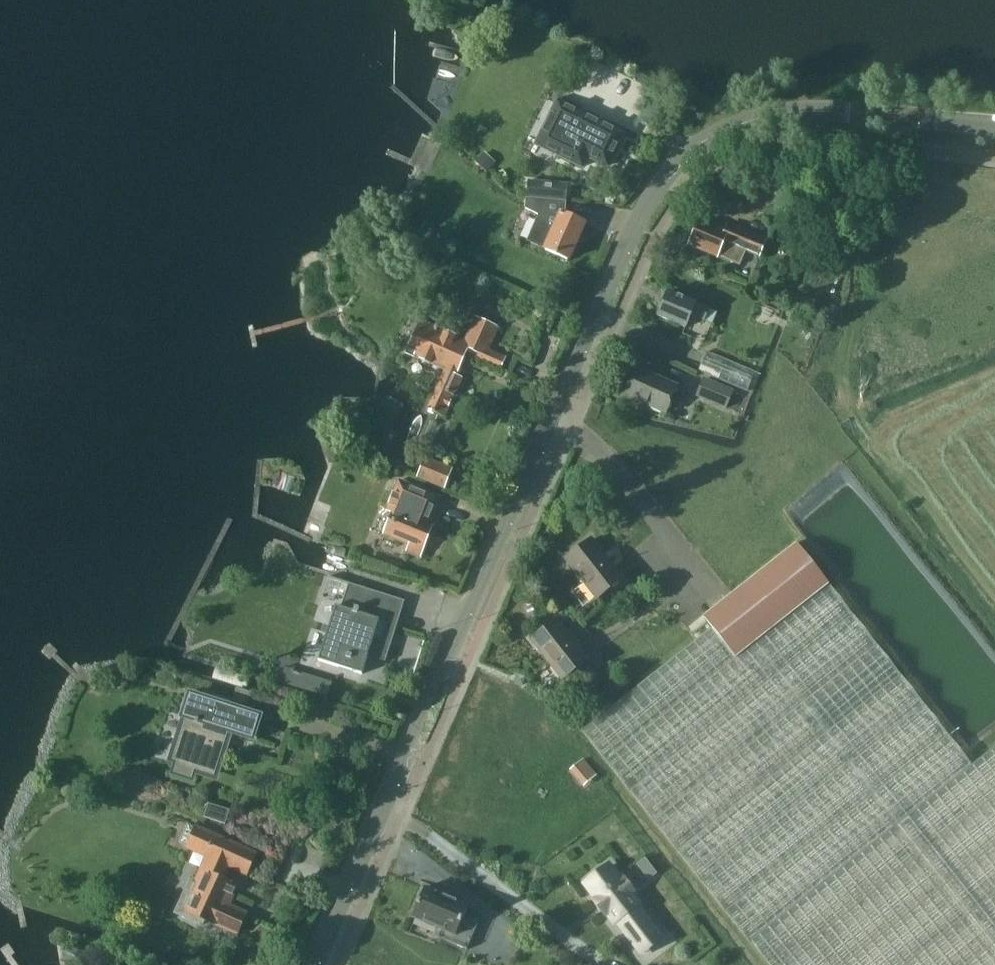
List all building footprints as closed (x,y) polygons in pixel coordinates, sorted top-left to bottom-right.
[(623,134),(557,101),(536,144),(582,167),(588,156),(607,166),(616,148),(620,149),(625,138),(622,136),(623,134)] [(484,152),(475,161),(488,174),(497,165),(484,152)] [(567,184),(530,181),(527,198),(567,202),(567,184)] [(585,224),(566,216),(567,202),(527,198),(525,208),(538,216),(527,241),(543,248),(543,249),(569,260),(585,224)] [(698,219),(688,244),(740,266),(746,250),(760,256),(766,241),(730,226),(728,232),(698,219)] [(424,227),(417,240),(430,247),(437,234),(424,227)] [(658,316),(686,328),(692,316),(711,325),(717,313),(669,292),(658,316)] [(414,357),(444,371),(427,410),(444,417),(461,379),(456,376),(466,353),(501,369),(506,358),(488,350),(498,327),(475,317),(465,341),(419,321),(408,347),(417,350),(414,357)] [(707,352),(698,371),(747,392),(755,372),(707,352)] [(686,392),(636,369),(625,395),(674,418),(686,392)] [(734,392),(704,379),(697,396),(727,408),(734,392)] [(353,433),(351,441),(361,444),(363,435),(353,433)] [(445,489),(453,469),(425,457),(416,478),(445,489)] [(430,524),(440,498),(399,481),(387,511),(393,514),(385,535),(410,545),(408,553),(421,559),(433,525),(430,524)] [(565,559),(597,600),(623,581),(591,539),(565,559)] [(732,594),(703,617),(712,628),(736,658),(829,584),(796,543),(732,594)] [(350,584),(343,608),(336,606),(319,660),(362,674),(367,657),(386,663),(391,644),(373,638),(387,596),(350,584)] [(972,765),(829,584),(736,658),(712,628),(582,731),(767,964),(994,964),(994,747),(972,765)] [(531,640),(563,681),(589,661),(557,619),(531,640)] [(216,667),(212,678),(246,689),(250,677),(216,667)] [(289,670),(285,684),(327,697),(331,682),(289,670)] [(194,770),(198,771),(214,776),(224,745),(221,745),(225,730),(257,741),(258,739),(253,738),(261,713),(259,713),(257,717),(186,694),(185,696),(186,696),(181,714),(180,714),(179,715),(186,718),(175,754),(196,761),(194,770)] [(571,770),(578,779),(591,769),(583,760),(571,770)] [(230,810),(208,804),(204,818),(225,824),(230,810)] [(238,933),(246,915),(223,905),(226,898),(230,900),(235,887),(222,881),(228,867),(245,875),(254,855),(196,830),(195,831),(187,827),(179,845),(187,848),(187,850),(208,859),(190,901),(184,898),(176,916),(203,927),(205,922),(215,926),(216,924),(238,933)] [(591,880),(585,884),(597,899),(594,902),(604,914),(607,912),(614,922),(617,920),(630,937),(636,932),(648,949),(661,939),(635,905),(638,904),(631,894),(633,892),(624,879),(621,881),(609,866),(604,870),(603,869),(590,878),(591,880)] [(411,918),(440,931),(437,939),(466,951),(478,924),(463,917),(467,908),(423,889),(411,918)]
